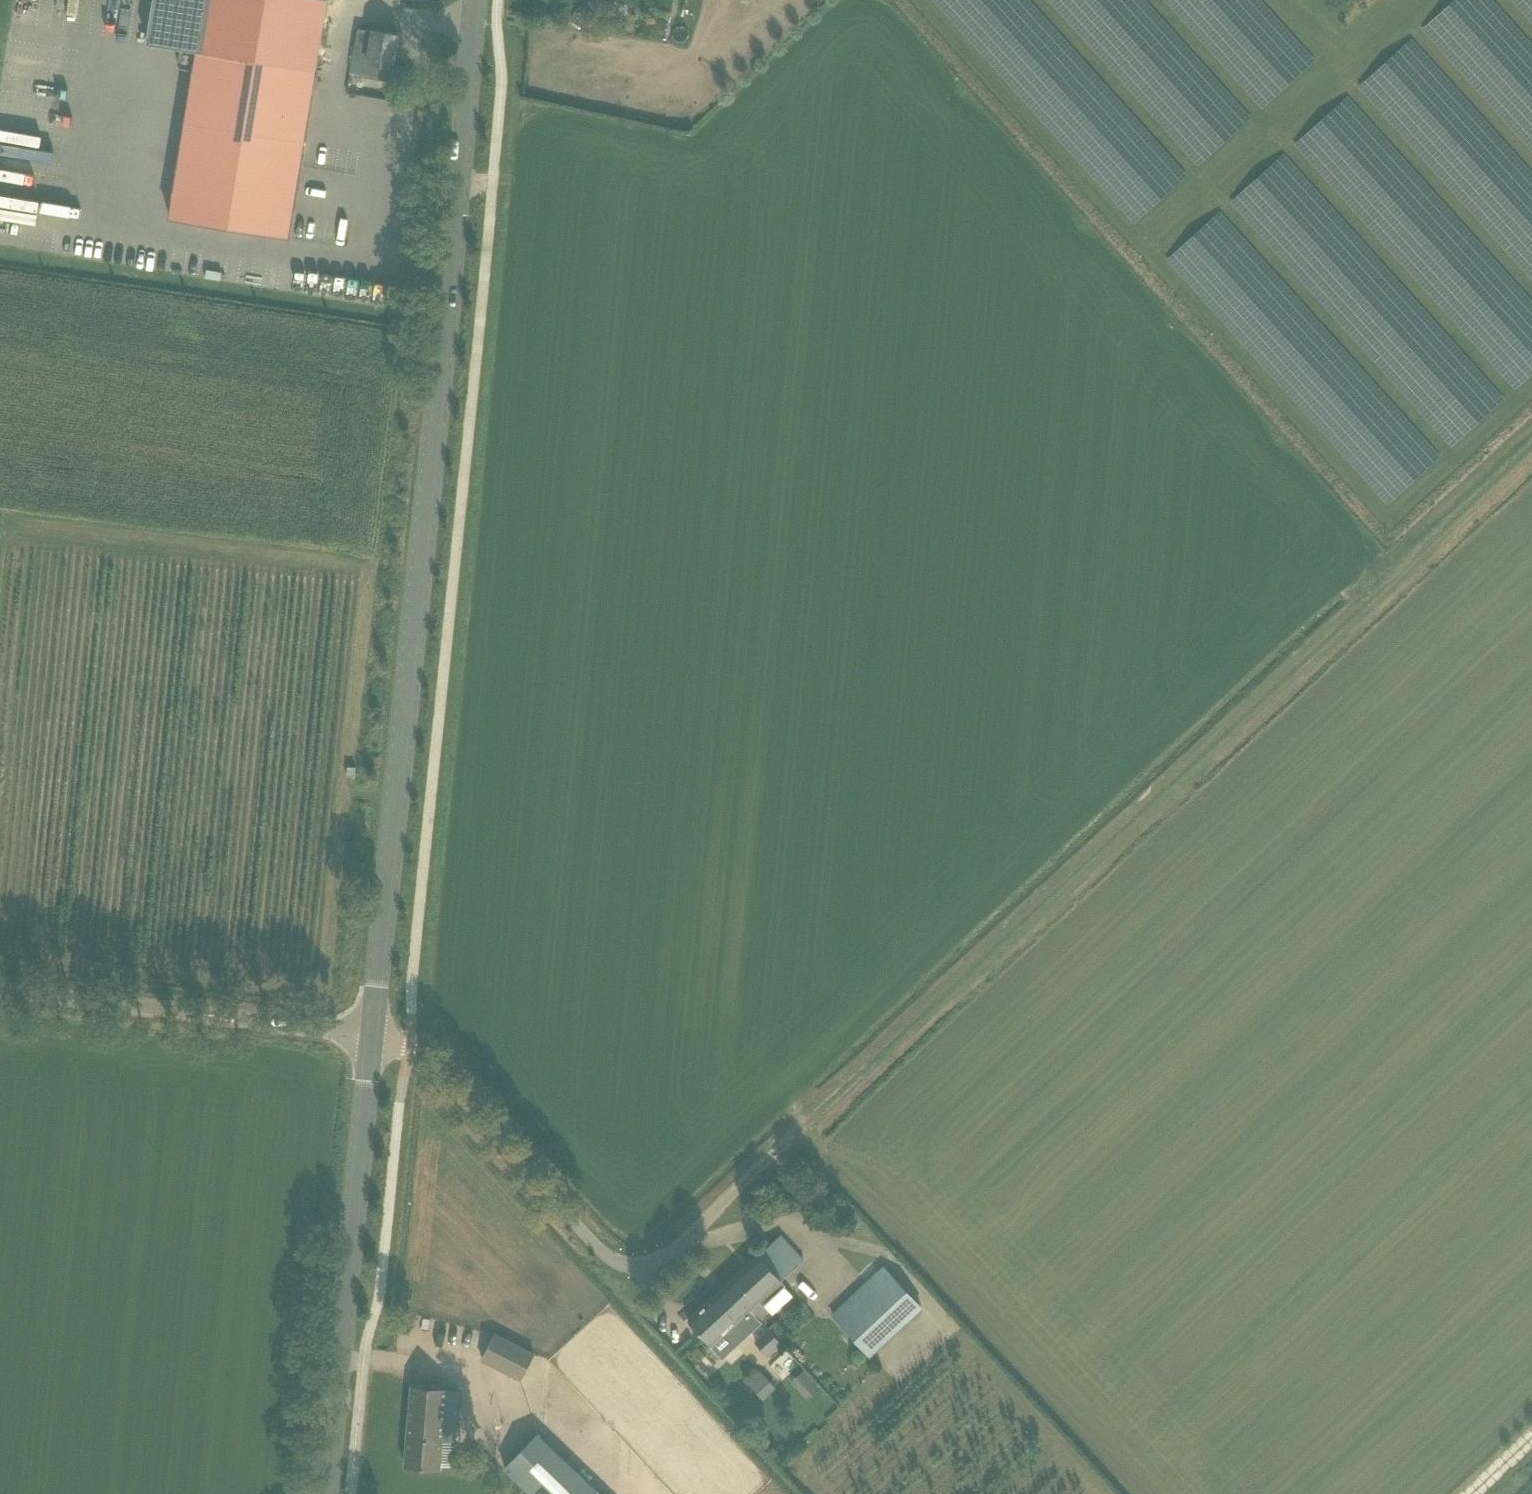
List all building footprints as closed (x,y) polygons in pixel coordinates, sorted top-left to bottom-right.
[(147,42),(180,48),(178,64),(180,68),(193,70),(169,217),(289,237),(317,69),(321,70),(332,0),(153,0),(147,42)] [(593,15),(581,6),(571,18),(583,28),(593,15)] [(391,67),(393,67),(398,35),(373,31),(373,33),(358,31),(353,61),(363,63),(361,76),(388,80),(391,67)] [(44,221),(45,213),(0,209),(0,218),(44,221)] [(780,1235),(728,1284),(760,1319),(770,1310),(764,1305),(784,1286),(786,1285),(782,1280),(804,1260),(794,1249),(780,1235)] [(833,1314),(871,1355),(922,1307),(883,1267),(833,1314)] [(728,1284),(689,1321),(712,1345),(723,1357),(761,1321),(760,1319),(728,1284)] [(755,1342),(768,1356),(782,1343),(769,1329),(755,1342)] [(495,1331),(481,1359),(521,1380),(535,1353),(495,1331)] [(810,1398),(823,1385),(807,1367),(793,1380),(810,1398)] [(763,1399),(775,1388),(760,1371),(748,1383),(763,1399)] [(412,1386),(405,1466),(425,1467),(440,1468),(440,1465),(453,1466),(455,1443),(442,1442),(446,1389),(432,1387),(412,1386)] [(503,1469),(529,1493),(603,1493),(598,1490),(538,1432),(503,1469)]
